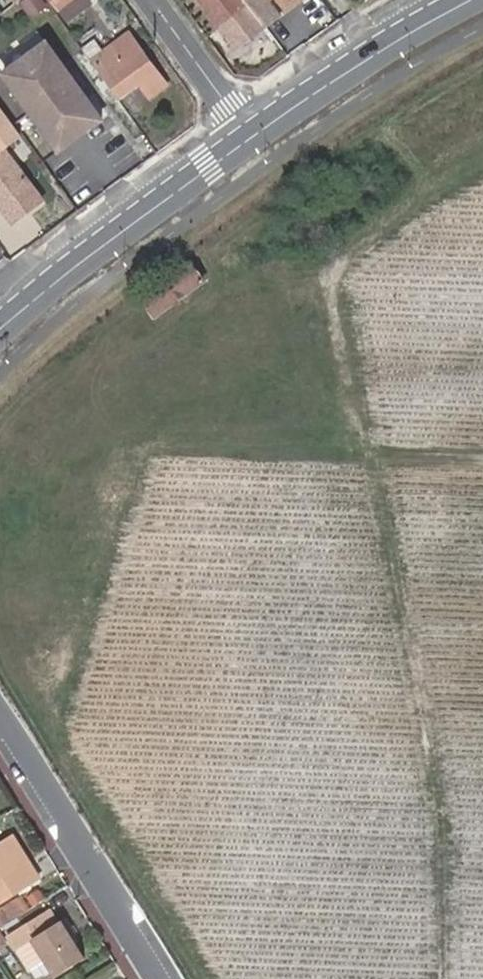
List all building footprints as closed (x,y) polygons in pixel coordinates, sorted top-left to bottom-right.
[(56,16),(44,0),(21,0),(16,4),(37,31),(56,16)] [(55,10),(68,0),(48,0),(55,10)] [(55,10),(64,22),(89,3),(87,0),(68,0),(55,10)] [(246,0),(200,0),(219,26),(249,3),(246,0)] [(249,3),(267,27),(281,17),(302,0),(246,0),(249,3)] [(165,83),(128,32),(100,52),(91,39),(82,47),(116,95),(138,79),(150,95),(165,83)] [(48,41),(1,74),(57,153),(104,120),(48,41)] [(3,145),(7,149),(23,138),(0,105),(0,147),(3,145)] [(23,212),(42,198),(7,149),(3,145),(0,147),(0,206),(5,213),(17,204),(23,212)] [(12,221),(23,212),(17,204),(5,213),(12,221)] [(173,273),(161,282),(141,296),(155,315),(203,280),(190,261),(173,273)] [(30,859),(12,833),(0,841),(0,904),(34,881),(22,864),(30,859)] [(41,877),(30,859),(22,864),(34,881),(41,877)] [(0,908),(0,928),(20,915),(11,901),(0,908)] [(84,959),(73,940),(77,938),(66,919),(57,924),(49,909),(9,934),(18,948),(28,967),(45,957),(57,976),(84,959)]
